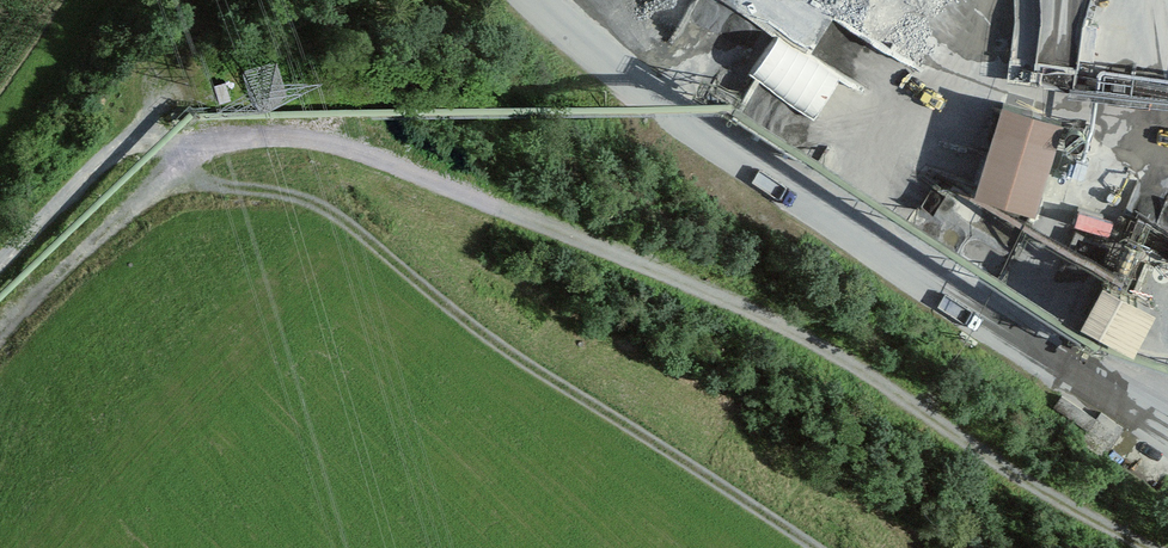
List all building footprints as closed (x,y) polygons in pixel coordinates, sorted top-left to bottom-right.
[(1034,203),(1059,111),(998,95),(973,187),(1034,203)] [(1107,214),(1077,206),(1073,222),(1102,230),(1107,214)] [(1156,293),(1103,265),(1080,307),(1133,335),(1156,293)]
